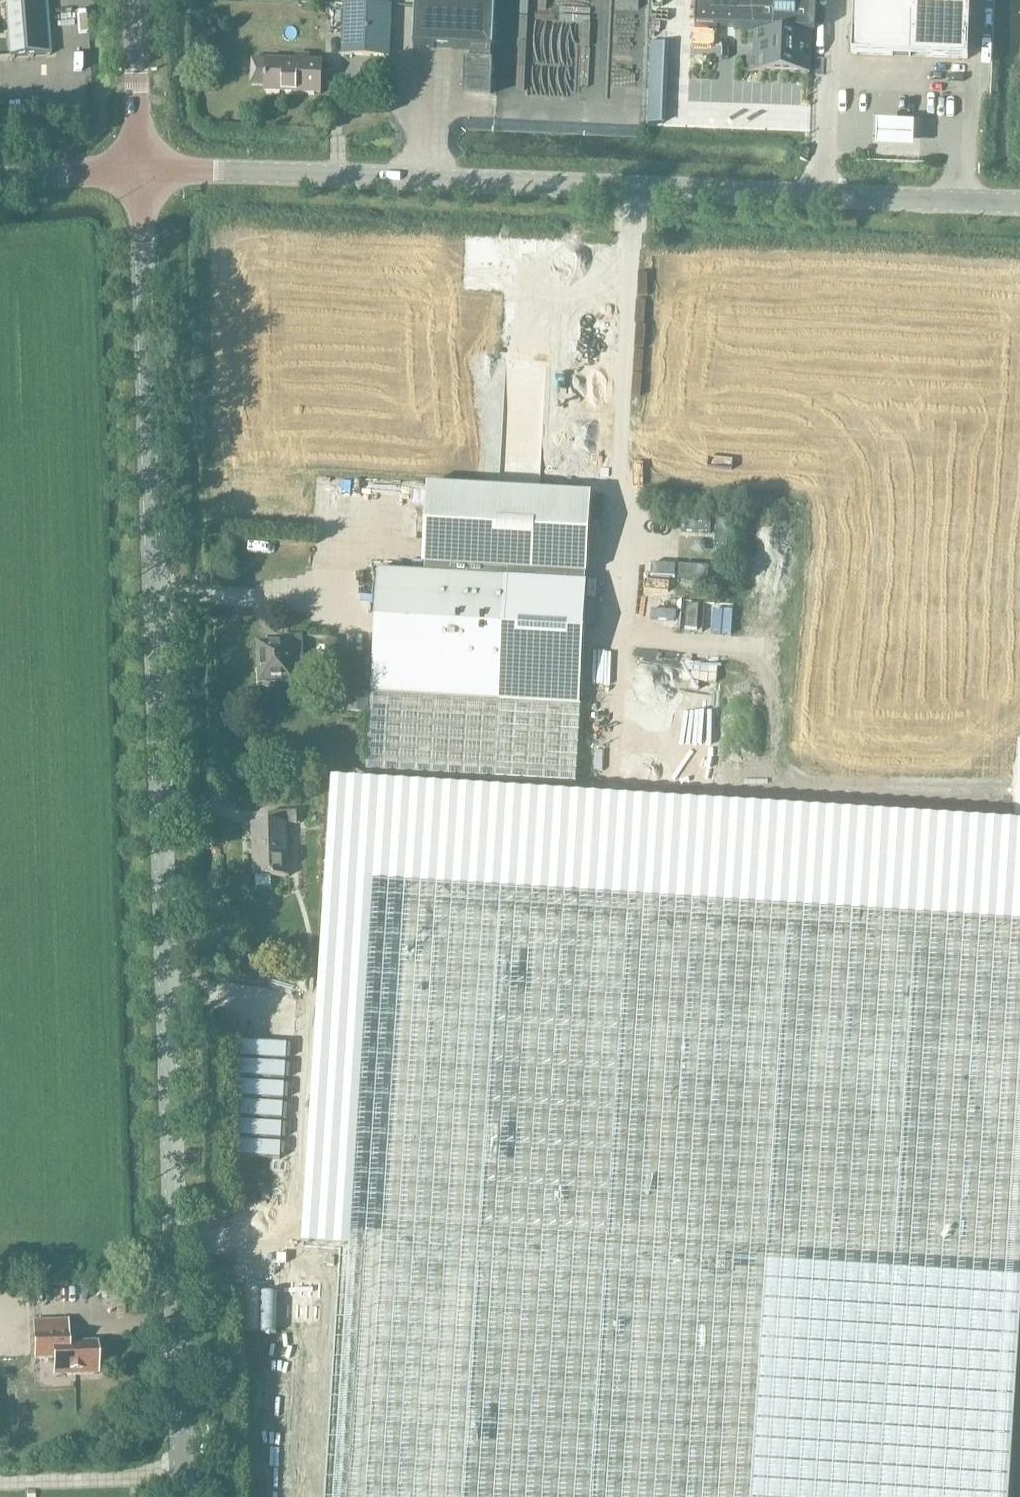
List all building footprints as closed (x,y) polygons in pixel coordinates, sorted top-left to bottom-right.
[(11,58),(50,55),(46,0),(6,0),(11,58)] [(413,50),(471,52),(471,64),(465,64),(463,95),(491,96),(492,65),(490,65),(491,53),(493,53),(495,0),(415,0),(413,50)] [(695,28),(749,30),(754,30),(754,32),(749,31),(749,45),(757,45),(757,57),(748,57),(748,71),(810,74),(812,34),(809,34),(809,33),(816,33),(817,0),(697,0),(695,28)] [(968,59),(971,0),(855,0),(852,54),(968,59)] [(332,25),(331,8),(320,9),(321,26),(332,25)] [(390,10),(343,9),(343,59),(389,60),(390,10)] [(266,60),(265,92),(321,94),(322,62),(309,62),(309,56),(296,55),(296,61),(266,60)] [(250,57),(249,86),(265,86),(266,57),(250,57)] [(916,123),(878,122),(877,150),(915,151),(916,123)] [(376,632),(372,693),(503,700),(580,705),(580,704),(587,584),(585,583),(586,575),(587,575),(592,495),(428,486),(426,521),(423,566),(427,567),(426,575),(379,572),(376,632)] [(682,520),(682,532),(711,533),(711,521),(682,520)] [(717,521),(715,551),(727,551),(729,522),(717,521)] [(715,555),(713,585),(725,585),(727,556),(715,555)] [(651,565),(651,576),(676,578),(676,566),(651,565)] [(680,566),(679,578),(709,579),(709,567),(680,566)] [(260,643),(262,682),(294,681),(294,666),(305,666),(304,636),(282,637),(282,643),(260,643)] [(372,693),(367,771),(373,771),(576,783),(581,706),(580,705),(503,700),(372,693)] [(302,1247),(340,1249),(331,1381),(324,1496),(1010,1496),(1015,1415),(1019,1333),(1019,825),(823,813),(790,811),(575,797),(576,783),(373,771),(372,784),(332,781),(322,947),(311,1111),(302,1247)] [(255,825),(255,826),(256,876),(272,876),(272,877),(288,877),(287,824),(299,824),(299,812),(270,813),(270,824),(255,825)] [(241,1042),(240,1057),(287,1060),(288,1044),(241,1042)] [(239,1061),(239,1077),(286,1080),(287,1064),(239,1061)] [(238,1081),(238,1097),(285,1100),(285,1084),(238,1081)] [(237,1101),(236,1117),(283,1120),(284,1104),(237,1101)] [(236,1121),(235,1136),(282,1140),(283,1124),(236,1121)] [(235,1140),(234,1156),(281,1159),(282,1143),(235,1140)] [(67,1343),(67,1320),(35,1321),(35,1333),(36,1358),(54,1358),(55,1375),(97,1374),(96,1342),(67,1343)]
